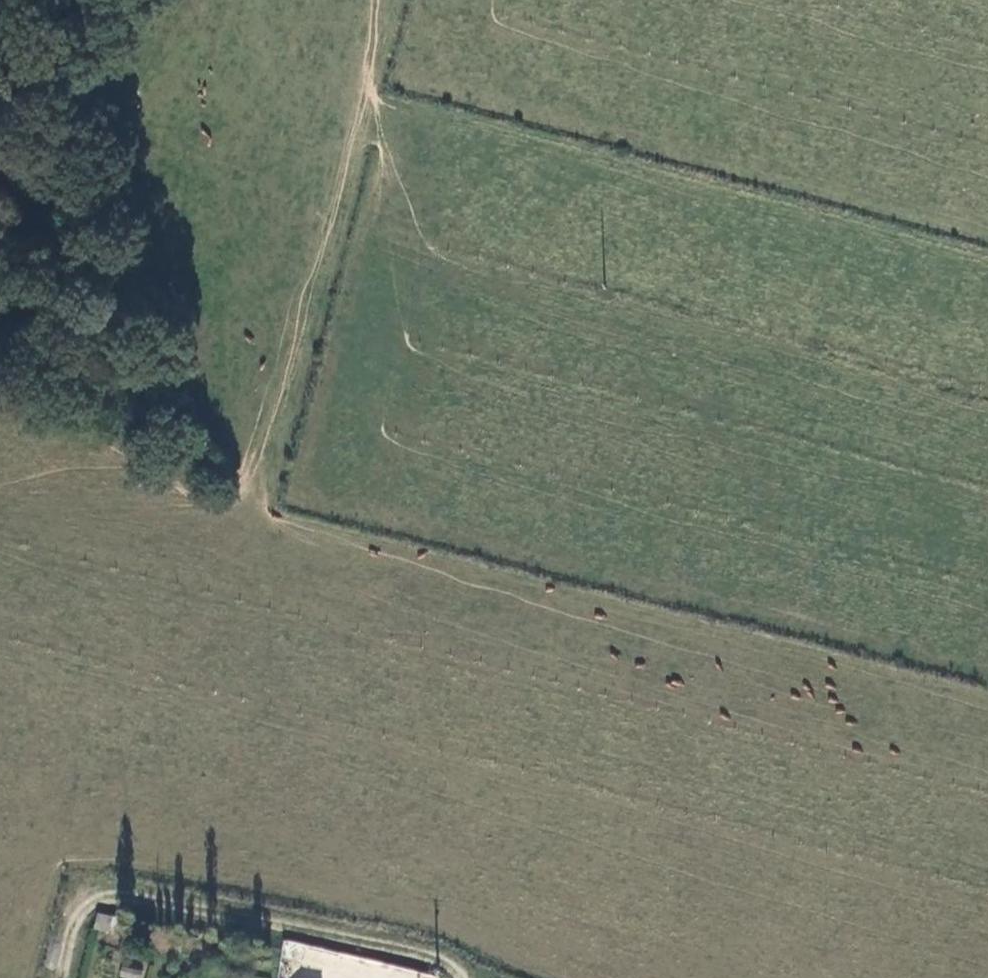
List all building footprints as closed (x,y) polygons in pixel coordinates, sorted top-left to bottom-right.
[(109,912),(105,925),(124,929),(127,916),(109,912)]
